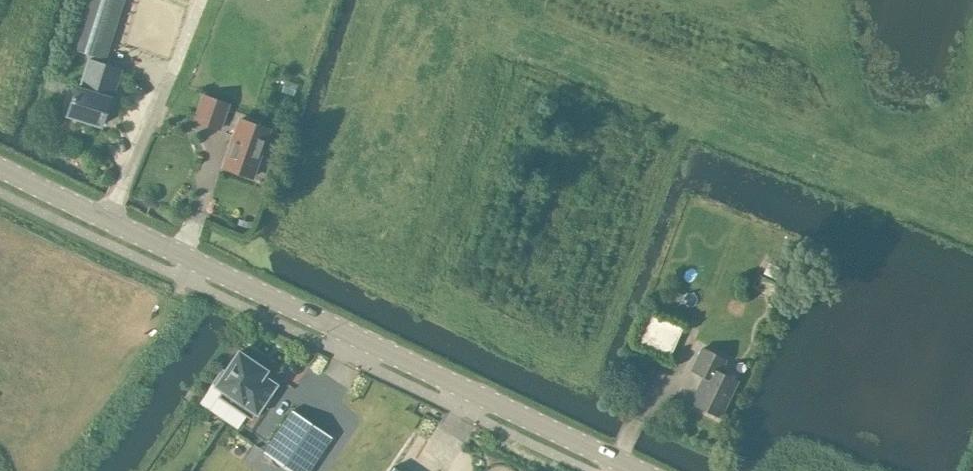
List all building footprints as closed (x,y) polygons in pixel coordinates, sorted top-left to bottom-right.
[(113,31),(123,0),(85,0),(79,20),(113,31)] [(112,97),(121,68),(88,58),(79,87),(75,86),(67,114),(101,125),(110,97),(112,97)] [(252,176),(269,128),(240,118),(223,166),(252,176)] [(719,416),(736,380),(719,372),(725,359),(702,348),(691,370),(704,376),(691,403),(719,416)] [(223,390),(218,397),(252,419),(276,384),(262,375),(266,370),(238,351),(225,370),(222,368),(212,383),(223,390)] [(263,451),(293,470),(308,470),(332,437),(291,409),(263,451)]
